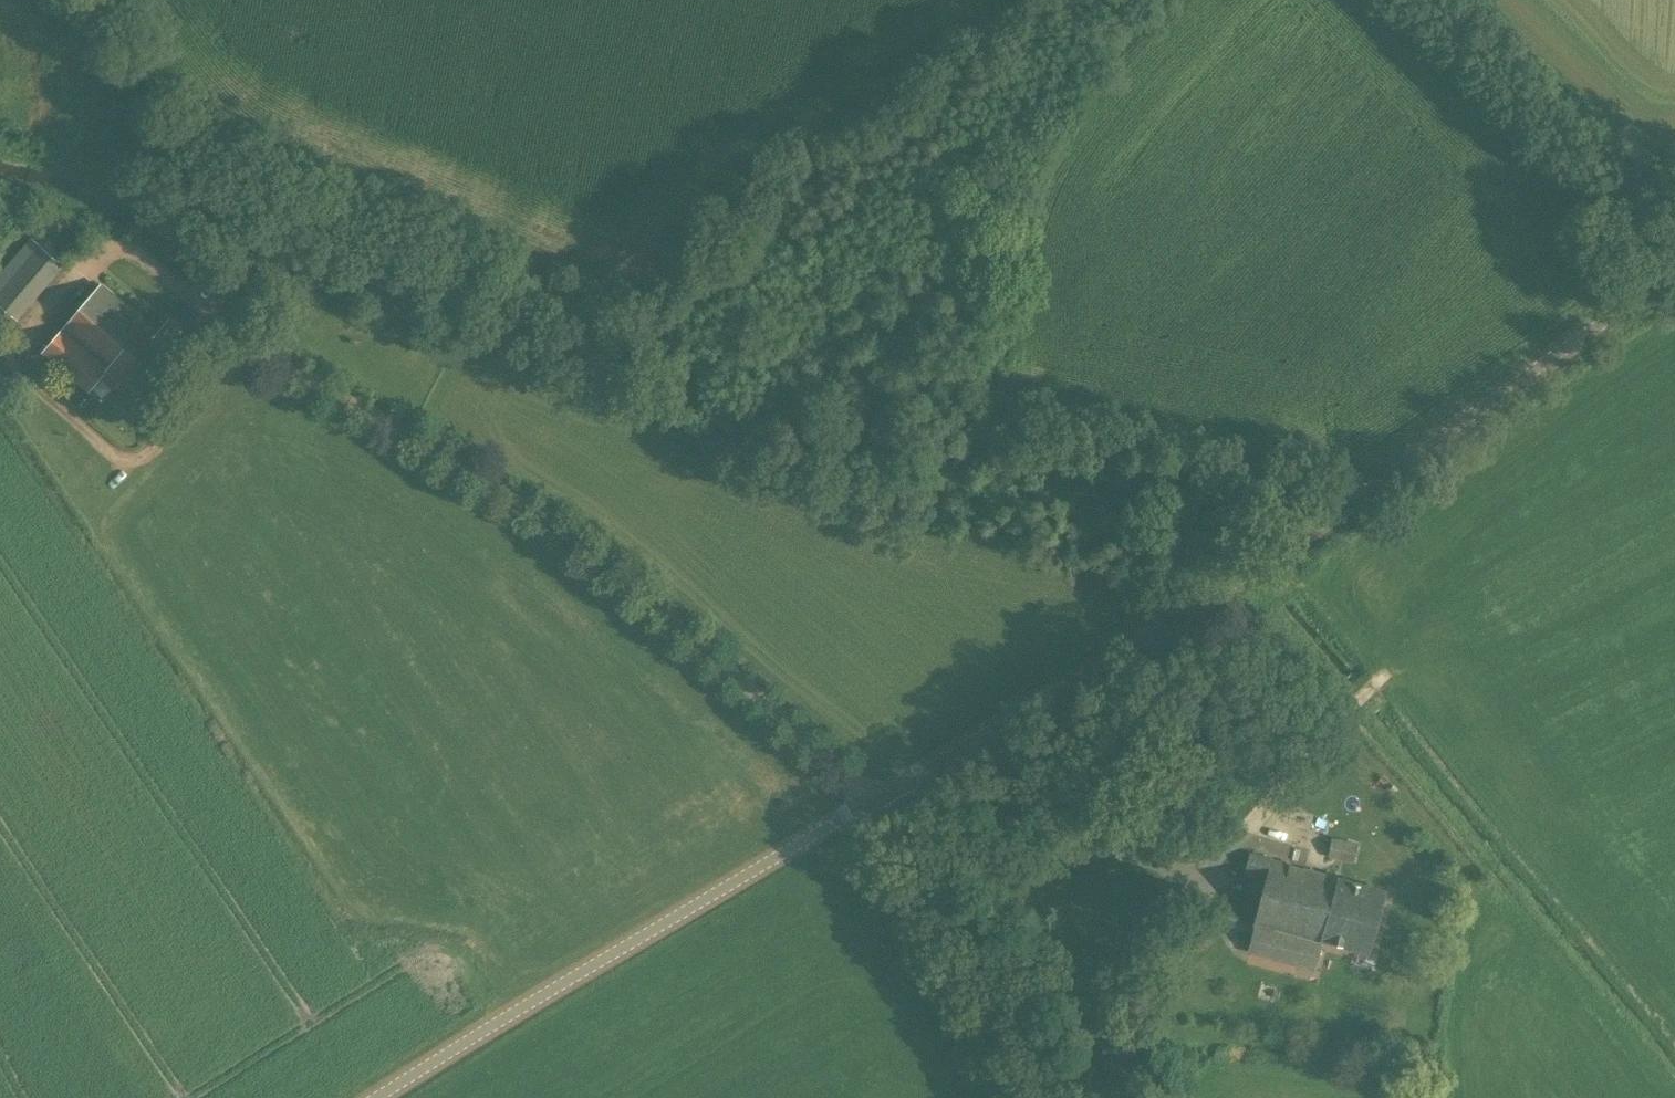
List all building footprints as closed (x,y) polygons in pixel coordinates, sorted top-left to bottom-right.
[(39,246),(0,293),(0,307),(14,318),(59,263),(39,246)] [(131,397),(173,347),(100,285),(43,352),(89,391),(104,374),(131,397)] [(1344,841),(1340,857),(1355,861),(1359,845),(1344,841)] [(1387,890),(1273,859),(1250,853),(1245,872),(1268,879),(1248,951),(1298,965),(1306,935),(1370,952),(1387,890)]
